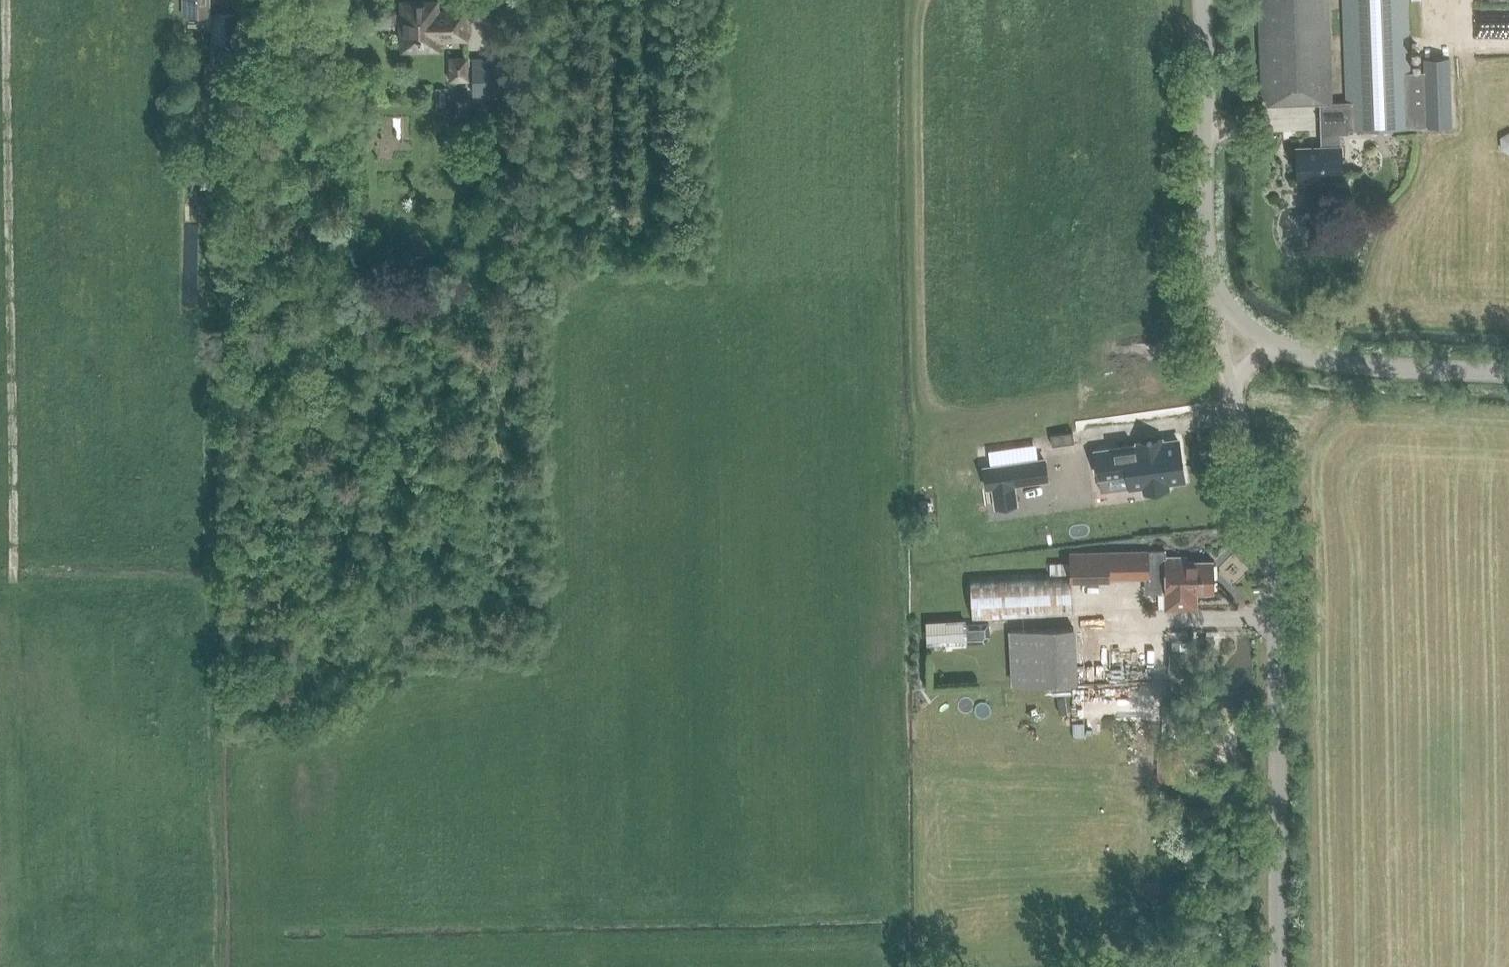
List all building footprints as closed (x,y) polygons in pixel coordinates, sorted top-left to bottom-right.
[(182,15),(208,16),(208,0),(182,0),(182,15)] [(1348,104),(1332,103),(1328,0),(1258,0),(1262,99),(1267,99),(1267,107),(1319,106),(1320,147),(1296,148),(1298,180),(1341,179),(1341,134),(1350,134),(1350,130),(1451,126),(1449,58),(1424,59),(1424,72),(1408,73),(1406,0),(1344,0),(1348,104)] [(401,51),(437,50),(437,40),(465,39),(465,11),(436,12),(436,2),(400,3),(401,51)] [(238,42),(238,13),(214,14),(214,43),(238,42)] [(469,81),(468,56),(447,57),(448,82),(469,81)] [(469,114),(468,98),(455,99),(456,115),(469,114)] [(1508,155),(1508,132),(1499,138),(1500,150),(1508,155)] [(380,140),(381,159),(400,158),(399,139),(380,140)] [(1050,444),(1071,438),(1069,430),(1047,436),(1050,444)] [(1144,448),(1100,453),(1103,478),(1132,474),(1134,489),(1149,487),(1149,493),(1171,490),(1171,484),(1188,482),(1183,443),(1166,445),(1165,442),(1143,444),(1144,448)] [(1039,450),(980,458),(982,478),(988,477),(991,497),(1010,494),(1008,474),(1042,470),(1039,450)] [(1117,512),(1114,487),(1086,490),(1089,515),(1117,512)] [(1164,550),(1069,551),(1069,563),(1069,581),(1110,581),(1110,579),(1148,579),(1148,589),(1158,589),(1158,591),(1164,591),(1164,608),(1170,608),(1170,609),(1191,609),(1191,607),(1195,607),(1195,594),(1213,594),(1213,560),(1187,561),(1187,557),(1164,557),(1164,550)] [(1070,614),(1069,581),(1069,563),(1049,564),(1050,574),(969,577),(971,618),(1070,614)] [(983,643),(988,637),(988,624),(963,624),(963,635),(973,643),(983,643)] [(1073,629),(1010,631),(1012,684),(1075,682),(1073,629)]
